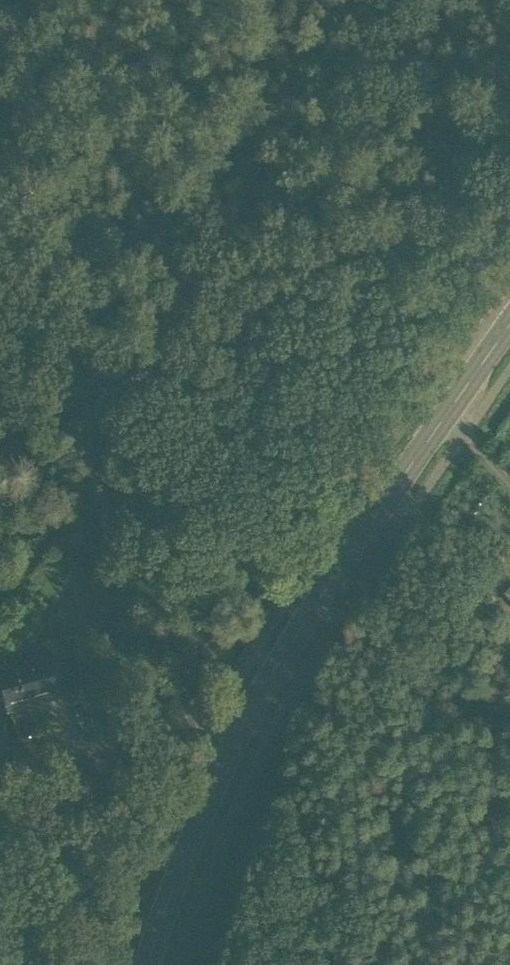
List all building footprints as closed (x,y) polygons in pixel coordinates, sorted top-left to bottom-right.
[(9,713),(57,699),(45,658),(0,671),(0,682),(0,684),(0,698),(4,696),(9,713)]
